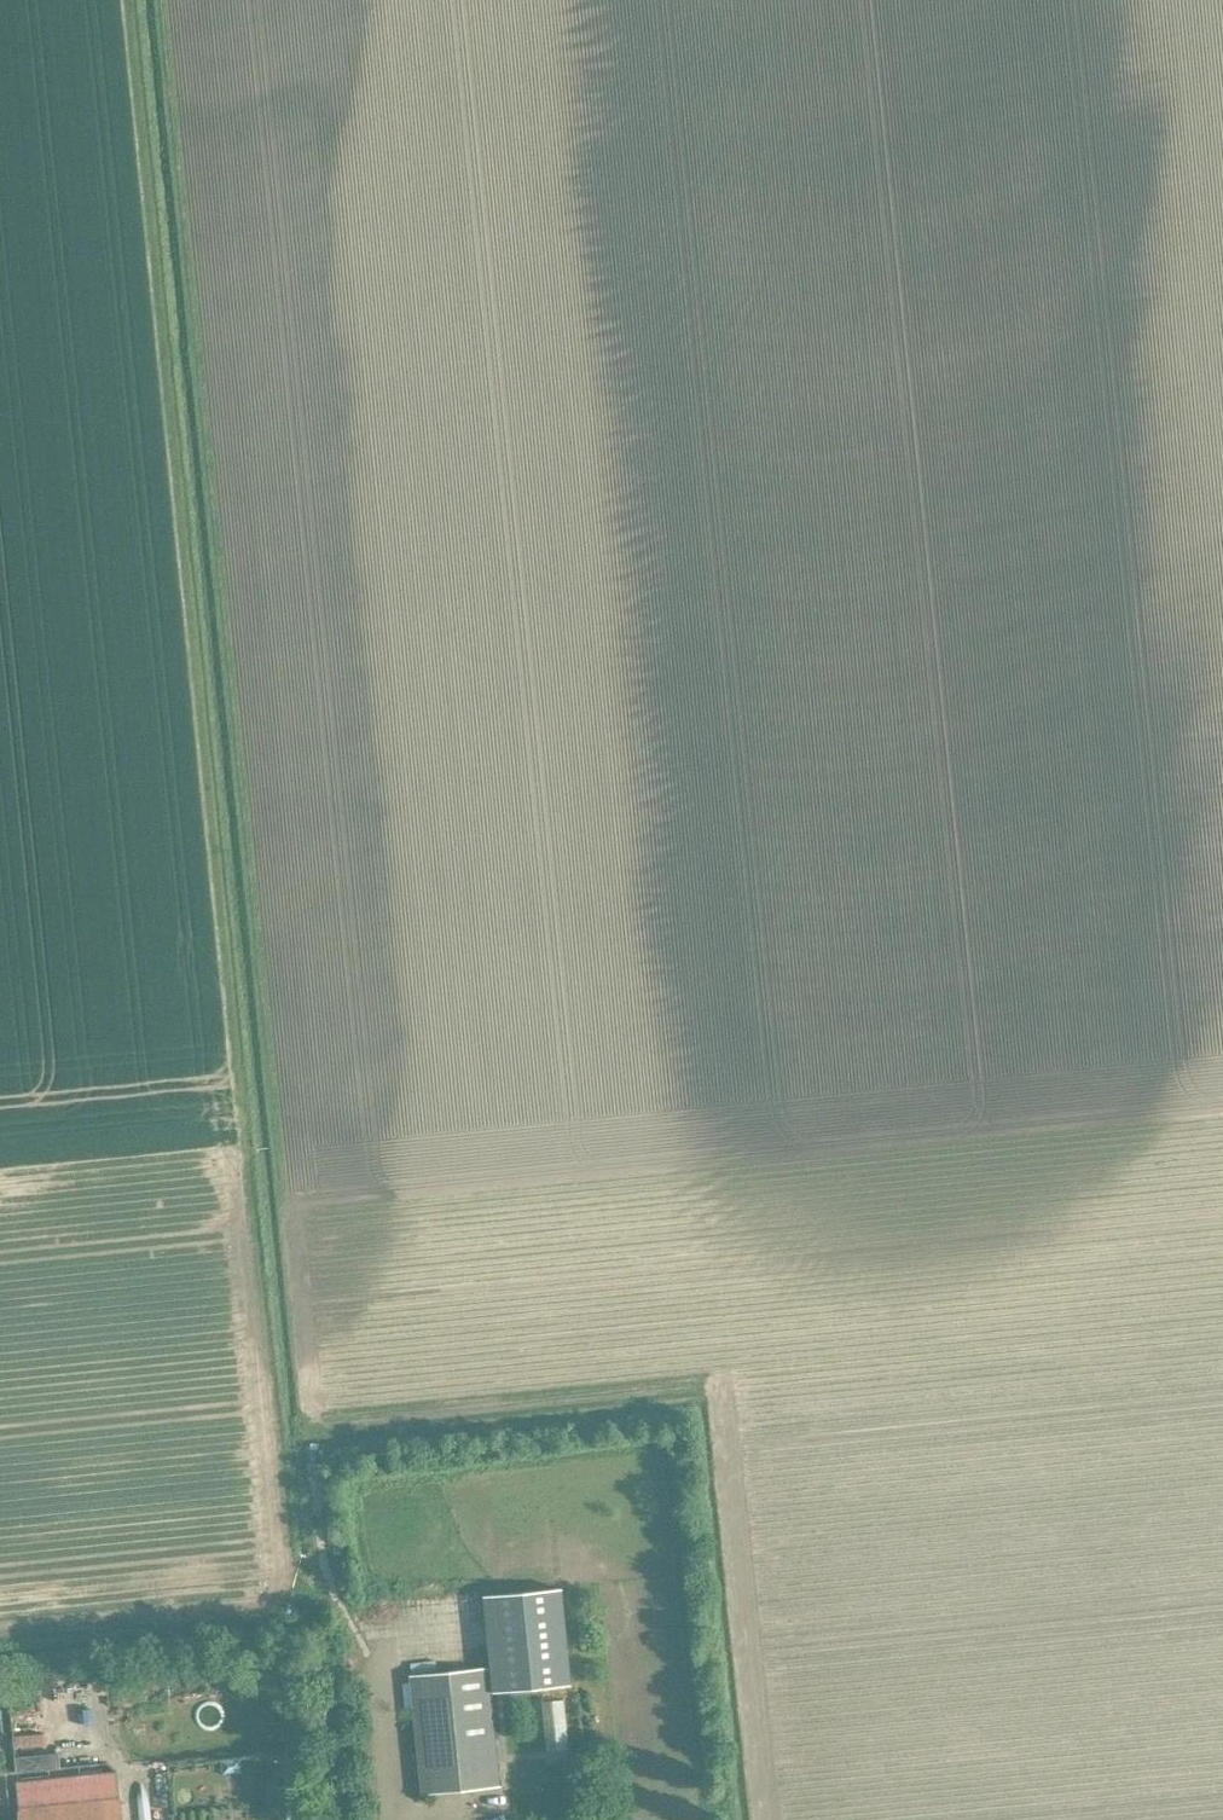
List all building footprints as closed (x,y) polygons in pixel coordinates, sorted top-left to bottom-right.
[(486,1692),(568,1684),(559,1588),(482,1595),(489,1667),(409,1675),(420,1792),(495,1785),(486,1692)] [(25,1702),(23,1679),(0,1680),(0,1703),(25,1702)] [(1,1761),(29,1757),(22,1707),(0,1710),(0,1755),(1,1761)] [(349,1748),(351,1766),(364,1764),(362,1746),(349,1748)] [(203,1751),(204,1766),(225,1765),(224,1750),(203,1751)] [(17,1819),(119,1819),(115,1783),(15,1794),(17,1819)]
